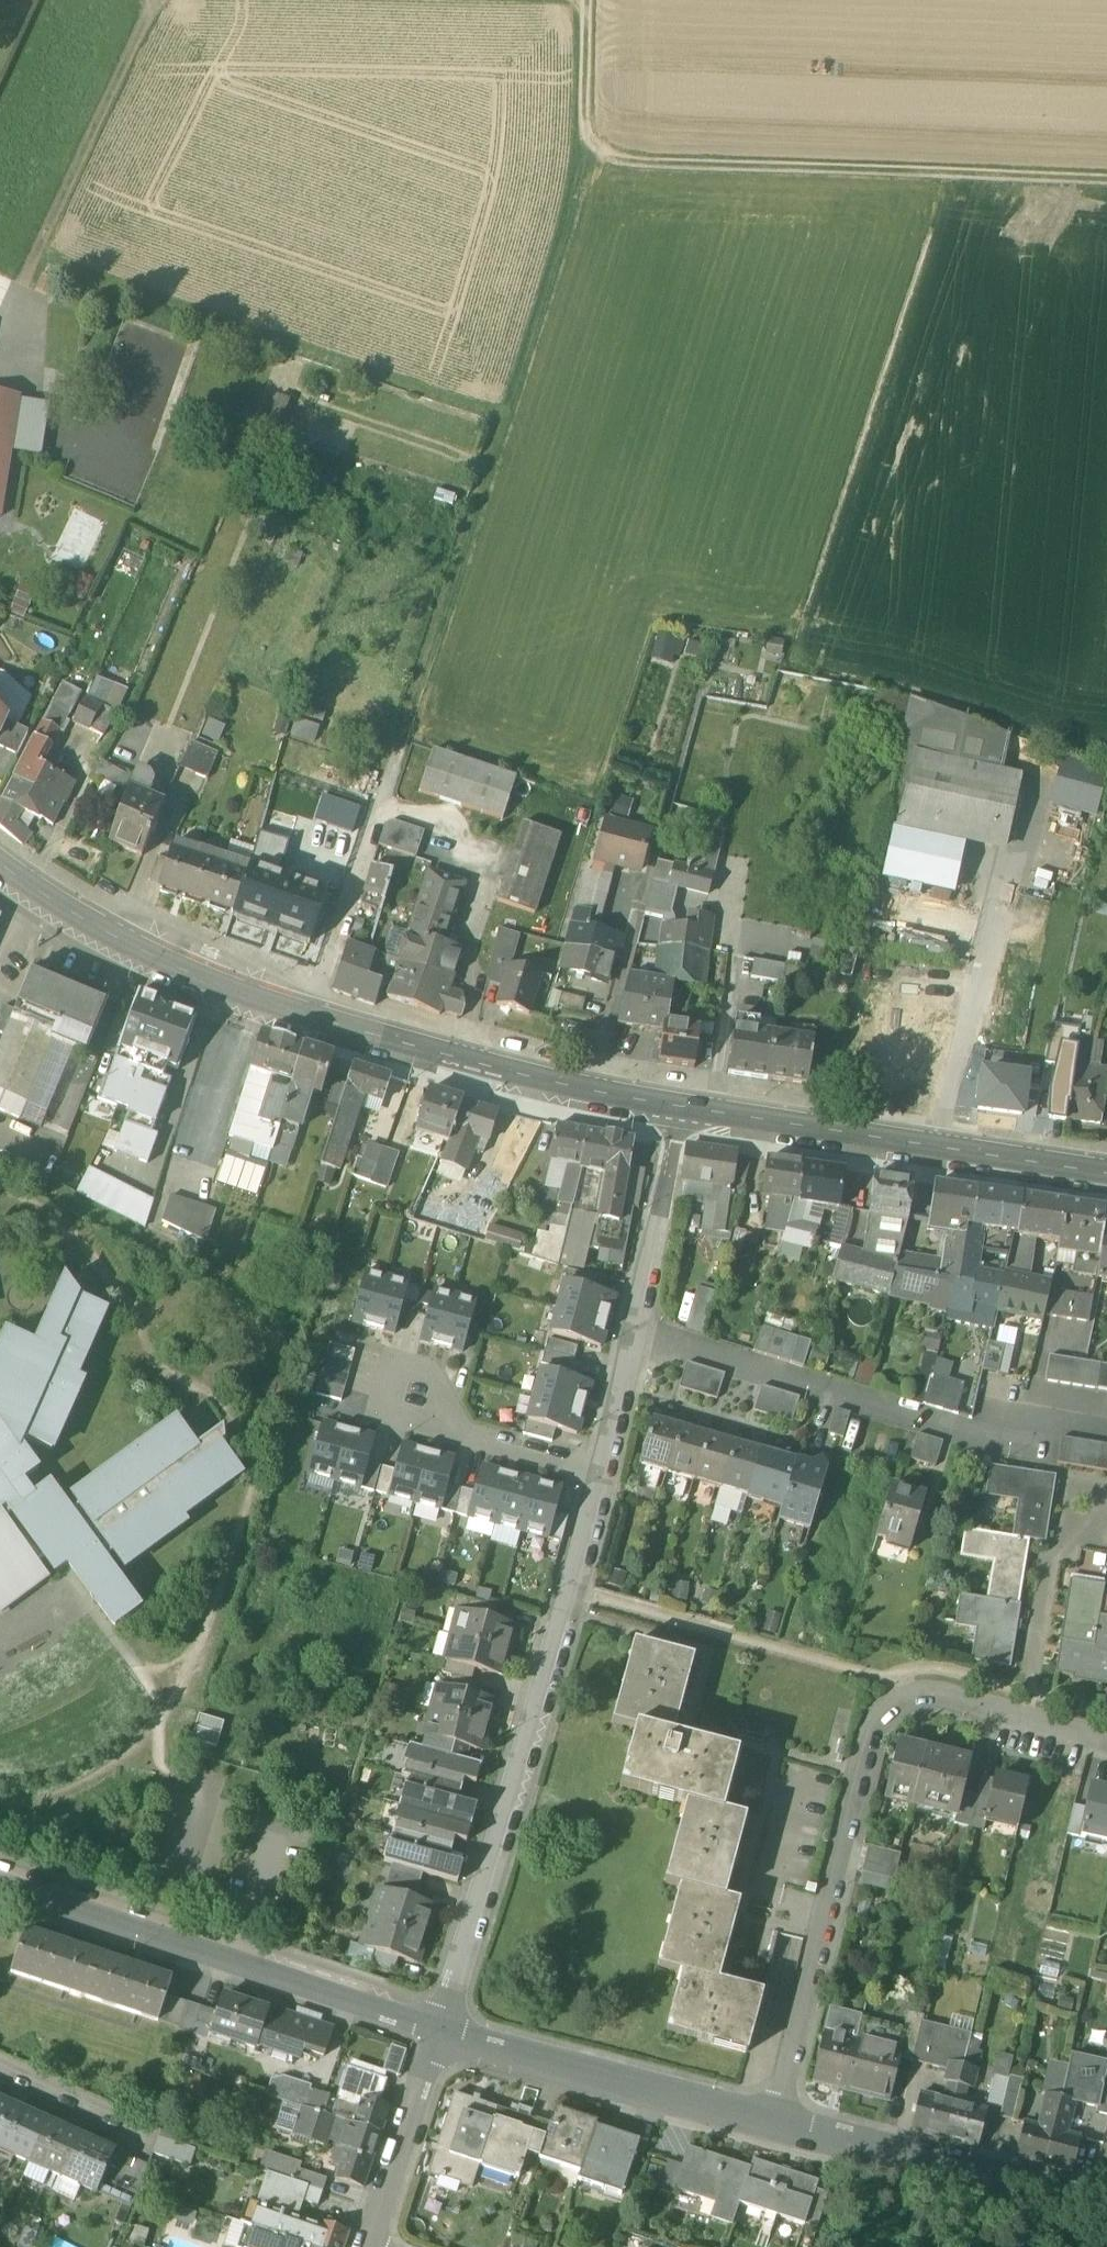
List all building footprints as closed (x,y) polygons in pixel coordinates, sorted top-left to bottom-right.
[(0,396),(0,517),(19,399),(0,396)] [(274,540),(276,522),(265,521),(263,539),(274,540)] [(650,657),(675,664),(683,636),(659,629),(650,657)] [(4,673),(0,678),(0,712),(7,718),(6,720),(18,726),(32,697),(4,673)] [(902,718),(908,698),(878,689),(872,709),(902,718)] [(912,764),(998,782),(1008,738),(910,698),(899,763),(912,764)] [(116,714),(88,699),(75,721),(103,736),(116,714)] [(208,717),(201,733),(219,741),(226,726),(208,717)] [(6,720),(0,731),(0,747),(18,756),(29,732),(18,726),(6,720)] [(36,737),(14,778),(36,789),(47,768),(42,766),(52,746),(36,737)] [(192,744),(182,768),(194,774),(204,749),(192,744)] [(218,755),(204,749),(194,774),(208,780),(218,755)] [(535,785),(433,751),(419,795),(521,828),(522,825),(535,785)] [(102,760),(94,776),(117,787),(124,771),(102,760)] [(1049,806),(1096,819),(1106,776),(1106,772),(1062,760),(1049,806)] [(998,782),(912,764),(900,818),(965,832),(985,836),(984,840),(1008,845),(1021,787),(998,782)] [(75,782),(47,768),(36,789),(64,804),(75,782)] [(36,789),(14,778),(3,799),(23,810),(53,826),(64,804),(36,789)] [(164,806),(131,790),(110,845),(141,860),(164,806)] [(3,799),(0,804),(0,828),(23,845),(31,834),(16,822),(23,810),(3,799)] [(965,832),(900,818),(887,875),(953,889),(965,832)] [(382,833),(420,845),(425,832),(394,822),(388,823),(385,825),(382,833)] [(607,822),(594,872),(611,877),(614,865),(639,872),(650,833),(607,822)] [(559,837),(522,825),(521,828),(497,903),(534,914),(559,837)] [(382,833),(378,845),(416,858),(420,845),(382,833)] [(259,834),(250,865),(233,916),(309,943),(327,893),(278,875),(287,843),(259,834)] [(200,849),(175,841),(169,861),(161,886),(159,893),(184,900),(200,849)] [(225,857),(200,849),(184,900),(208,908),(225,857)] [(691,870),(714,876),(718,860),(695,854),(691,870)] [(158,857),(150,882),(161,886),(169,861),(158,857)] [(250,865),(225,857),(208,908),(233,916),(250,865)] [(658,861),(645,914),(664,919),(672,888),(708,898),(714,876),(691,870),(658,861)] [(394,872),(374,866),(361,907),(382,913),(394,872)] [(594,872),(586,870),(577,906),(602,912),(611,877),(594,872)] [(463,885),(429,874),(410,934),(444,945),(463,885)] [(602,912),(577,906),(566,946),(614,958),(619,959),(625,936),(598,929),(602,912)] [(686,928),(661,924),(660,947),(709,952),(710,952),(714,917),(689,913),(686,928)] [(390,959),(400,963),(410,934),(392,928),(385,950),(390,959)] [(499,930),(493,954),(512,960),(519,936),(499,930)] [(444,945),(410,934),(400,963),(426,972),(452,981),(462,952),(444,945)] [(375,956),(348,946),(332,991),(375,1006),(382,984),(381,983),(369,979),(375,956)] [(566,946),(555,992),(569,997),(576,972),(594,977),(593,980),(606,984),(614,958),(566,946)] [(709,952),(660,947),(657,979),(656,982),(674,984),(706,987),(709,952)] [(390,959),(376,954),(375,956),(369,979),(381,983),(390,959)] [(512,960),(493,954),(487,981),(504,986),(510,964),(511,964),(512,960)] [(786,966),(756,961),(753,979),(783,984),(786,966)] [(426,972),(400,963),(387,997),(413,1006),(426,972)] [(511,964),(510,964),(504,986),(498,1005),(530,1015),(537,991),(542,975),(542,973),(511,964)] [(108,997),(32,967),(14,1012),(9,1024),(51,1040),(85,1054),(108,997)] [(452,981),(426,972),(413,1006),(440,1015),(452,981)] [(553,978),(542,975),(537,991),(548,994),(553,978)] [(657,979),(631,975),(618,1024),(663,1032),(664,1026),(669,1026),(674,984),(656,982),(657,979)] [(173,1006),(162,1002),(162,1000),(139,992),(117,1052),(118,1052),(120,1052),(121,1050),(133,1054),(129,1066),(163,1078),(163,1077),(167,1066),(176,1069),(176,1070),(179,1071),(197,1019),(171,1010),(173,1006)] [(0,1017),(0,1036),(4,1037),(9,1024),(14,1012),(3,1008),(0,1017)] [(761,1023),(737,1019),(729,1074),(769,1080),(775,1035),(760,1033),(761,1023)] [(702,1025),(686,1023),(685,1029),(701,1031),(702,1025)] [(9,1024),(4,1037),(0,1047),(0,1095),(25,1105),(51,1040),(9,1024)] [(669,1026),(664,1026),(663,1032),(658,1064),(695,1069),(701,1031),(685,1029),(669,1026)] [(817,1031),(793,1027),(792,1038),(815,1041),(817,1031)] [(1082,1030),(1064,1028),(1061,1063),(1076,1065),(1082,1030)] [(262,1035),(251,1072),(231,1138),(234,1139),(230,1153),(250,1159),(254,1145),(273,1151),(282,1124),(294,1086),(305,1049),(262,1035)] [(792,1038),(775,1035),(769,1080),(809,1086),(816,1041),(815,1041),(792,1038)] [(334,1058),(305,1049),(294,1086),(311,1091),(322,1095),(334,1058)] [(163,1078),(129,1066),(133,1054),(121,1050),(120,1052),(118,1052),(108,1078),(106,1077),(98,1099),(117,1106),(118,1105),(130,1109),(129,1113),(156,1123),(172,1080),(163,1077),(163,1078)] [(1061,1063),(1057,1093),(1049,1092),(1045,1117),(1066,1120),(1068,1105),(1072,1106),(1076,1065),(1061,1063)] [(392,1077),(354,1065),(347,1086),(346,1091),(361,1096),(383,1103),(384,1103),(392,1077)] [(1076,1065),(1072,1106),(1068,1105),(1066,1120),(1100,1125),(1104,1099),(1106,1099),(1106,1069),(1076,1065)] [(1027,1077),(984,1071),(979,1110),(1022,1115),(1027,1077)] [(347,1086),(335,1082),(327,1107),(339,1111),(346,1091),(347,1086)] [(311,1091),(294,1086),(282,1124),(300,1129),(311,1091)] [(464,1101),(430,1090),(416,1132),(417,1133),(450,1143),(454,1131),(464,1101)] [(361,1096),(346,1091),(339,1111),(334,1127),(349,1132),(359,1102),(361,1096)] [(383,1103),(361,1096),(359,1102),(365,1104),(365,1105),(381,1110),(383,1103)] [(498,1112),(464,1101),(454,1131),(479,1139),(489,1142),(498,1112)] [(156,1123),(129,1113),(115,1152),(148,1164),(158,1136),(152,1133),(156,1123)] [(300,1129),(282,1124),(275,1146),(293,1151),(300,1129)] [(588,1132),(558,1126),(551,1163),(567,1166),(581,1168),(588,1132)] [(334,1127),(321,1166),(331,1170),(330,1175),(335,1176),(349,1132),(334,1127)] [(479,1139),(454,1131),(450,1143),(445,1154),(443,1161),(467,1171),(475,1151),(477,1146),(479,1139)] [(634,1140),(588,1132),(581,1168),(581,1170),(572,1206),(570,1213),(595,1217),(602,1174),(610,1176),(603,1222),(619,1225),(622,1208),(634,1140)] [(450,1143),(417,1133),(413,1144),(445,1154),(450,1143)] [(489,1142),(479,1139),(477,1146),(475,1151),(485,1154),(489,1142)] [(368,1147),(363,1160),(358,1158),(352,1177),(372,1184),(383,1152),(368,1147)] [(737,1155),(688,1147),(683,1180),(732,1187),(736,1158),(737,1155)] [(383,1152),(372,1184),(387,1189),(398,1157),(383,1152)] [(751,1161),(736,1158),(732,1187),(731,1192),(742,1194),(751,1161)] [(805,1165),(767,1160),(765,1176),(760,1175),(759,1184),(764,1185),(762,1197),(771,1198),(796,1202),(800,1202),(805,1166),(805,1165)] [(436,1173),(461,1183),(466,1171),(441,1161),(436,1173)] [(581,1168),(567,1166),(558,1203),(572,1206),(581,1170),(581,1168)] [(845,1172),(805,1166),(800,1202),(811,1204),(840,1208),(845,1172)] [(153,1202),(89,1170),(78,1194),(145,1228),(153,1202)] [(914,1181),(875,1175),(869,1215),(908,1221),(914,1181)] [(683,1180),(679,1201),(707,1205),(703,1231),(731,1236),(742,1194),(731,1192),(732,1187),(683,1180)] [(978,1191),(935,1184),(930,1222),(961,1227),(972,1228),(978,1191)] [(1004,1195),(978,1191),(972,1228),(982,1230),(990,1231),(999,1232),(1004,1195)] [(448,1229),(457,1206),(420,1193),(412,1217),(448,1229)] [(1023,1197),(1004,1195),(999,1232),(1017,1235),(1023,1197)] [(216,1212),(171,1197),(162,1222),(205,1244),(216,1212)] [(1066,1204),(1023,1197),(1017,1235),(1017,1237),(1033,1239),(1059,1243),(1060,1243),(1066,1204)] [(796,1202),(771,1198),(766,1234),(784,1236),(785,1236),(789,1222),(790,1222),(796,1202)] [(800,1202),(796,1202),(790,1222),(805,1226),(811,1204),(800,1202)] [(1066,1204),(1060,1243),(1059,1243),(1058,1251),(1100,1257),(1104,1234),(1106,1211),(1106,1210),(1066,1204)] [(603,1222),(600,1221),(599,1226),(593,1225),(588,1249),(625,1256),(634,1210),(622,1208),(619,1225),(603,1222)] [(908,1221),(869,1215),(862,1253),(897,1263),(908,1221)] [(790,1222),(789,1222),(785,1236),(784,1236),(783,1241),(811,1248),(816,1229),(805,1226),(790,1222)] [(961,1227),(930,1222),(928,1231),(945,1234),(950,1241),(957,1235),(960,1236),(961,1227)] [(492,1224),(486,1240),(518,1251),(523,1234),(492,1224)] [(972,1228),(961,1227),(960,1236),(966,1237),(966,1236),(971,1237),(972,1228)] [(971,1237),(966,1236),(966,1237),(961,1266),(978,1269),(983,1238),(981,1238),(982,1230),(972,1228),(971,1237)] [(747,1234),(735,1231),(729,1253),(740,1256),(747,1234)] [(999,1232),(990,1231),(988,1249),(1009,1252),(1013,1236),(1017,1237),(1017,1235),(999,1232)] [(1104,1234),(1100,1257),(1097,1278),(1106,1280),(1106,1235),(1104,1234)] [(945,1263),(913,1259),(903,1297),(947,1308),(954,1280),(959,1281),(961,1266),(966,1237),(960,1236),(957,1235),(950,1241),(948,1242),(945,1263)] [(563,1243),(540,1236),(533,1258),(558,1266),(558,1265),(563,1243)] [(1017,1237),(1013,1236),(1009,1252),(1006,1278),(1024,1280),(1033,1239),(1017,1237)] [(357,1250),(332,1242),(328,1253),(354,1261),(357,1250)] [(862,1253),(841,1248),(832,1281),(888,1297),(897,1263),(862,1253)] [(959,1281),(954,1280),(945,1320),(992,1331),(997,1311),(1004,1279),(978,1273),(978,1269),(961,1266),(959,1281)] [(566,1285),(593,1293),(597,1278),(567,1270),(563,1285),(566,1285)] [(353,1324),(374,1330),(389,1279),(367,1273),(353,1324)] [(1024,1280),(1006,1278),(1004,1279),(997,1311),(1043,1320),(1044,1316),(1050,1290),(1051,1287),(1024,1280)] [(374,1330),(396,1336),(410,1285),(389,1279),(374,1330)] [(0,1350),(0,1612),(1,1613),(37,1587),(34,1582),(44,1575),(36,1564),(46,1558),(56,1572),(69,1563),(115,1627),(140,1610),(104,1561),(114,1554),(124,1569),(186,1524),(182,1518),(241,1475),(223,1449),(226,1447),(224,1427),(196,1448),(177,1422),(73,1498),(79,1507),(70,1514),(49,1486),(32,1498),(21,1482),(37,1471),(19,1446),(23,1438),(52,1451),(83,1381),(76,1378),(106,1311),(77,1298),(78,1296),(66,1280),(36,1347),(7,1334),(0,1350)] [(609,1324),(616,1299),(593,1293),(566,1285),(559,1310),(609,1324)] [(700,1285),(687,1331),(704,1336),(716,1290),(700,1285)] [(1093,1297),(1050,1290),(1044,1316),(1089,1323),(1093,1297)] [(421,1343),(442,1348),(455,1297),(434,1292),(421,1343)] [(442,1348),(465,1354),(478,1303),(455,1297),(442,1348)] [(602,1349),(609,1324),(559,1310),(552,1335),(602,1349)] [(753,1350),(804,1367),(812,1341),(761,1324),(753,1350)] [(549,1341),(546,1353),(575,1361),(578,1349),(549,1341)] [(1010,1374),(1014,1356),(1003,1353),(1005,1344),(989,1341),(983,1368),(1010,1374)] [(331,1345),(328,1356),(352,1362),(355,1351),(331,1345)] [(546,1353),(542,1365),(571,1374),(575,1361),(546,1353)] [(328,1356),(325,1368),(348,1375),(352,1362),(328,1356)] [(1101,1364),(1049,1356),(1045,1381),(1097,1390),(1101,1364)] [(679,1390),(717,1401),(726,1375),(687,1363),(679,1390)] [(1101,1364),(1097,1390),(1106,1391),(1106,1365),(1101,1364)] [(325,1368),(321,1381),(344,1388),(348,1375),(325,1368)] [(978,1394),(1008,1400),(1013,1376),(983,1370),(978,1394)] [(584,1410),(591,1385),(542,1371),(535,1396),(584,1410)] [(964,1384),(930,1374),(923,1404),(956,1414),(964,1384)] [(321,1381),(317,1393),(341,1400),(344,1388),(321,1381)] [(776,1390),(762,1386),(755,1412),(768,1416),(776,1390)] [(788,1394),(776,1390),(768,1416),(780,1419),(788,1394)] [(800,1398),(788,1394),(780,1419),(792,1423),(800,1398)] [(577,1435),(584,1410),(535,1396),(527,1421),(556,1430),(577,1435)] [(851,1414),(836,1409),(828,1434),(843,1439),(851,1414)] [(681,1429),(652,1420),(639,1466),(667,1474),(681,1429)] [(524,1435),(553,1443),(556,1430),(527,1421),(527,1423),(524,1435)] [(307,1478),(334,1485),(348,1431),(321,1424),(307,1478)] [(681,1429),(667,1474),(694,1482),(707,1436),(681,1429)] [(334,1485),(361,1492),(362,1489),(369,1463),(376,1438),(348,1431),(334,1485)] [(943,1442),(918,1434),(910,1460),(935,1467),(943,1442)] [(734,1444),(707,1436),(694,1482),(721,1490),(734,1444)] [(1075,1440),(1062,1438),(1058,1464),(1071,1466),(1075,1440)] [(1088,1442),(1075,1440),(1071,1466),(1084,1468),(1088,1442)] [(1088,1442),(1084,1468),(1097,1470),(1101,1444),(1088,1442)] [(761,1452),(734,1444),(721,1490),(748,1497),(761,1452)] [(1101,1444),(1097,1470),(1106,1472),(1106,1446),(1101,1444)] [(390,1497),(416,1504),(430,1453),(404,1446),(397,1470),(390,1497)] [(796,1462),(761,1452),(748,1497),(747,1500),(782,1510),(796,1462)] [(416,1504),(442,1511),(456,1460),(430,1453),(416,1504)] [(811,1466),(796,1462),(782,1510),(779,1521),(810,1530),(827,1471),(822,1460),(811,1466)] [(385,1467),(369,1463),(362,1489),(378,1493),(385,1467)] [(1056,1477),(990,1466),(986,1491),(1018,1496),(1011,1537),(1029,1540),(1045,1543),(1056,1477)] [(397,1470),(385,1467),(378,1493),(390,1497),(397,1470)] [(468,1519),(495,1526),(508,1476),(482,1469),(473,1501),(468,1519)] [(495,1526),(521,1533),(535,1483),(508,1476),(495,1526)] [(521,1533),(548,1541),(555,1516),(562,1490),(535,1483),(521,1533)] [(927,1496),(892,1486),(877,1537),(912,1547),(927,1496)] [(454,1523),(461,1497),(447,1494),(440,1520),(454,1524),(454,1523)] [(468,1519),(473,1501),(461,1497),(454,1523),(466,1526),(468,1519)] [(555,1516),(548,1541),(561,1544),(568,1519),(555,1516)] [(1011,1537),(964,1530),(960,1558),(1000,1564),(996,1587),(988,1586),(986,1600),(1018,1605),(1029,1540),(1011,1537)] [(1070,1581),(1061,1642),(1094,1647),(1099,1616),(1099,1617),(1104,1587),(1070,1581)] [(499,1608),(456,1596),(453,1609),(462,1612),(495,1620),(499,1608)] [(986,1600),(959,1596),(955,1622),(990,1628),(988,1642),(974,1640),(970,1661),(1010,1668),(1020,1605),(1018,1605),(986,1600)] [(495,1620),(462,1612),(455,1637),(506,1651),(509,1641),(513,1642),(517,1626),(495,1620)] [(1099,1616),(1094,1647),(1061,1642),(1056,1674),(1073,1677),(1072,1681),(1100,1685),(1102,1675),(1106,1676),(1106,1618),(1099,1617),(1099,1616)] [(506,1651),(455,1637),(448,1662),(475,1670),(504,1677),(508,1662),(503,1661),(506,1651)] [(694,1660),(634,1644),(613,1727),(635,1732),(672,1742),(673,1741),(694,1660)] [(475,1670),(448,1662),(446,1661),(443,1674),(453,1677),(472,1682),(475,1670)] [(472,1682),(453,1677),(450,1689),(475,1696),(478,1684),(472,1682)] [(450,1689),(442,1687),(435,1712),(486,1726),(488,1716),(493,1717),(497,1702),(475,1696),(450,1689)] [(486,1726),(435,1712),(428,1738),(436,1740),(461,1747),(483,1753),(488,1737),(483,1736),(486,1726)] [(224,1723),(200,1716),(197,1728),(221,1735),(224,1723)] [(197,1728),(193,1740),(217,1747),(221,1735),(197,1728)] [(738,1758),(673,1741),(672,1742),(635,1732),(620,1789),(685,1806),(686,1805),(723,1815),(738,1758)] [(461,1747),(436,1740),(432,1753),(457,1760),(461,1747)] [(925,1752),(897,1746),(885,1799),(912,1805),(925,1752)] [(432,1753),(410,1747),(405,1765),(407,1766),(404,1778),(411,1779),(411,1778),(462,1792),(465,1782),(477,1786),(482,1767),(457,1760),(432,1753)] [(970,1762),(925,1752),(912,1805),(957,1816),(970,1762)] [(993,1780),(981,1777),(977,1797),(989,1800),(993,1780)] [(462,1792),(411,1778),(411,1779),(408,1789),(406,1789),(401,1806),(472,1825),(476,1809),(459,1804),(462,1792)] [(1028,1786),(994,1778),(993,1780),(989,1800),(985,1817),(986,1817),(1019,1825),(1028,1786)] [(1094,1789),(1088,1817),(1085,1832),(1106,1837),(1106,1791),(1094,1789)] [(989,1800),(977,1797),(969,1829),(982,1832),(986,1817),(985,1817),(989,1800)] [(723,1815),(686,1805),(685,1806),(665,1885),(680,1889),(725,1900),(746,1821),(723,1815)] [(472,1825),(401,1806),(396,1825),(398,1826),(396,1835),(452,1850),(454,1841),(467,1845),(472,1825)] [(1088,1817),(1075,1814),(1069,1846),(1082,1848),(1085,1832),(1088,1817)] [(452,1850),(396,1835),(393,1846),(389,1845),(384,1862),(423,1874),(457,1883),(462,1866),(448,1862),(452,1850)] [(901,1855),(869,1848),(863,1874),(895,1880),(901,1855)] [(423,1874),(393,1865),(389,1877),(419,1887),(423,1874)] [(419,1887),(389,1877),(385,1890),(415,1900),(419,1887)] [(385,1890),(383,1889),(372,1923),(422,1939),(424,1930),(430,1932),(434,1917),(429,1915),(432,1905),(415,1900),(385,1890)] [(725,1900),(680,1889),(659,1969),(681,1975),(681,1974),(718,1984),(718,1983),(739,1903),(725,1900)] [(422,1939),(372,1923),(364,1948),(398,1959),(419,1965),(423,1951),(418,1949),(422,1939)] [(99,1955),(27,1931),(13,1974),(85,1998),(99,1955)] [(398,1959),(373,1951),(369,1963),(394,1971),(398,1959)] [(172,1980),(99,1955),(85,1998),(158,2022),(159,2021),(166,1998),(172,1980)] [(718,1984),(681,1974),(681,1975),(666,2031),(748,2053),(764,1995),(718,1983),(718,1984)] [(269,2012),(223,1996),(217,2015),(211,2034),(256,2049),(257,2046),(261,2036),(268,2013),(269,2012)] [(190,2006),(166,1998),(159,2021),(180,2028),(182,2029),(190,2006)] [(190,2006),(182,2029),(180,2028),(179,2031),(192,2035),(200,2010),(200,2009),(190,2006)] [(200,2009),(200,2010),(192,2035),(205,2039),(207,2033),(211,2034),(217,2015),(200,2009)] [(306,2026),(268,2013),(261,2036),(299,2048),(306,2026)] [(924,2016),(908,2013),(903,2032),(904,2033),(898,2059),(899,2059),(913,2062),(922,2022),(924,2016)] [(903,2032),(861,2022),(856,2040),(844,2091),(888,2101),(899,2059),(898,2059),(904,2033),(903,2032)] [(937,2026),(922,2022),(913,2062),(927,2066),(937,2026)] [(331,2034),(306,2026),(299,2048),(298,2049),(324,2058),(331,2034)] [(971,2035),(937,2026),(927,2066),(947,2071),(949,2062),(963,2066),(967,2050),(968,2050),(971,2035)] [(856,2040),(824,2032),(812,2083),(844,2091),(856,2040)] [(299,2048),(261,2036),(257,2046),(276,2053),(275,2057),(293,2063),(298,2049),(299,2048)] [(968,2050),(967,2050),(963,2066),(977,2070),(980,2054),(968,2050)] [(1000,2055),(995,2077),(1009,2080),(1009,2077),(1014,2058),(1000,2055)] [(1071,2056),(1061,2099),(1075,2102),(1097,2107),(1099,2108),(1106,2072),(1106,2064),(1071,2056)] [(963,2066),(949,2062),(947,2071),(944,2081),(949,2083),(958,2085),(963,2066)] [(977,2070),(963,2066),(958,2085),(968,2088),(973,2089),(977,2070)] [(377,2077),(354,2069),(350,2083),(373,2091),(377,2077)] [(1099,2108),(1097,2107),(1096,2113),(1106,2115),(1106,2072),(1099,2108)] [(311,2086),(284,2077),(272,2080),(267,2096),(302,2108),(302,2107),(304,2108),(309,2091),(311,2086)] [(1022,2080),(1009,2077),(1009,2080),(1005,2094),(1018,2098),(1022,2080)] [(349,2084),(338,2100),(337,2099),(337,2100),(322,2096),(317,2112),(354,2126),(383,2135),(391,2107),(375,2102),(378,2095),(380,2095),(380,2094),(373,2091),(350,2083),(349,2084)] [(958,2085),(949,2083),(945,2100),(954,2102),(958,2085)] [(968,2088),(958,2085),(954,2102),(964,2105),(968,2088)] [(322,2096),(309,2091),(304,2108),(315,2112),(317,2112),(322,2096)] [(498,2108),(454,2094),(436,2147),(480,2162),(481,2158),(498,2108)] [(945,2100),(920,2094),(910,2130),(944,2139),(954,2102),(945,2100)] [(1018,2098),(1005,2094),(999,2119),(1012,2123),(1018,2098)] [(1061,2099),(1047,2095),(1039,2127),(1053,2131),(1061,2099)] [(1061,2099),(1053,2131),(1067,2134),(1075,2102),(1061,2099)] [(0,2100),(0,2136),(13,2106),(0,2100)] [(964,2105),(954,2102),(944,2139),(978,2148),(988,2112),(964,2105)] [(282,2130),(295,2134),(302,2108),(285,2104),(278,2124),(282,2130)] [(13,2106),(0,2136),(0,2150),(29,2163),(48,2121),(13,2106)] [(317,2112),(315,2112),(304,2108),(295,2134),(295,2136),(328,2148),(331,2136),(339,2138),(338,2146),(346,2149),(354,2126),(317,2112)] [(537,2121),(498,2108),(481,2158),(517,2170),(514,2177),(518,2178),(527,2150),(537,2121)] [(597,2122),(556,2109),(550,2126),(541,2154),(539,2160),(580,2173),(581,2173),(596,2127),(597,2122)] [(81,2136),(48,2121),(29,2163),(62,2178),(81,2136)] [(550,2126),(537,2121),(527,2150),(541,2154),(550,2126)] [(1039,2127),(1025,2123),(1016,2158),(1044,2165),(1053,2131),(1039,2127)] [(383,2135),(354,2126),(346,2149),(345,2152),(374,2161),(383,2135)] [(640,2142),(596,2127),(581,2173),(580,2173),(578,2181),(622,2196),(640,2142)] [(1067,2134),(1053,2131),(1044,2165),(1072,2172),(1081,2138),(1067,2134)] [(115,2151),(81,2136),(62,2178),(97,2194),(105,2176),(115,2153),(115,2151)] [(192,2148),(158,2137),(152,2154),(186,2165),(192,2148)] [(338,2146),(332,2162),(339,2164),(341,2165),(345,2152),(346,2149),(338,2146)] [(480,2162),(436,2147),(428,2173),(472,2188),(480,2166),(479,2165),(480,2162)] [(750,2168),(688,2147),(682,2166),(674,2190),(675,2190),(715,2203),(710,2218),(732,2225),(740,2204),(751,2168),(750,2168)] [(345,2152),(341,2165),(339,2164),(334,2179),(363,2189),(374,2161),(345,2152)] [(115,2153),(105,2176),(115,2181),(125,2158),(115,2153)] [(295,2166),(267,2156),(261,2172),(270,2175),(290,2182),(295,2166)] [(125,2158),(115,2181),(126,2186),(136,2163),(125,2158)] [(819,2181),(753,2160),(750,2168),(751,2168),(740,2204),(805,2225),(805,2224),(816,2190),(819,2181)] [(682,2166),(669,2161),(659,2191),(673,2195),(675,2190),(674,2190),(682,2166)] [(136,2163),(126,2186),(139,2192),(147,2168),(136,2163)] [(326,2179),(298,2169),(293,2183),(321,2192),(326,2179)] [(270,2175),(261,2205),(259,2204),(257,2211),(261,2212),(256,2225),(260,2226),(266,2208),(299,2218),(304,2201),(289,2196),(293,2183),(290,2182),(270,2175)] [(321,2192),(293,2183),(289,2196),(304,2201),(317,2206),(321,2192)] [(816,2190),(805,2224),(817,2228),(828,2194),(816,2190)] [(266,2208),(260,2226),(259,2230),(311,2246),(315,2246),(322,2226),(299,2218),(266,2208)] [(323,2223),(322,2226),(315,2246),(345,2246),(350,2232),(323,2223)] [(245,2225),(241,2238),(238,2246),(311,2246),(259,2230),(245,2225)] [(211,2242),(167,2233),(165,2246),(210,2246),(211,2242)] [(514,2235),(509,2246),(523,2246),(526,2239),(514,2235)]
